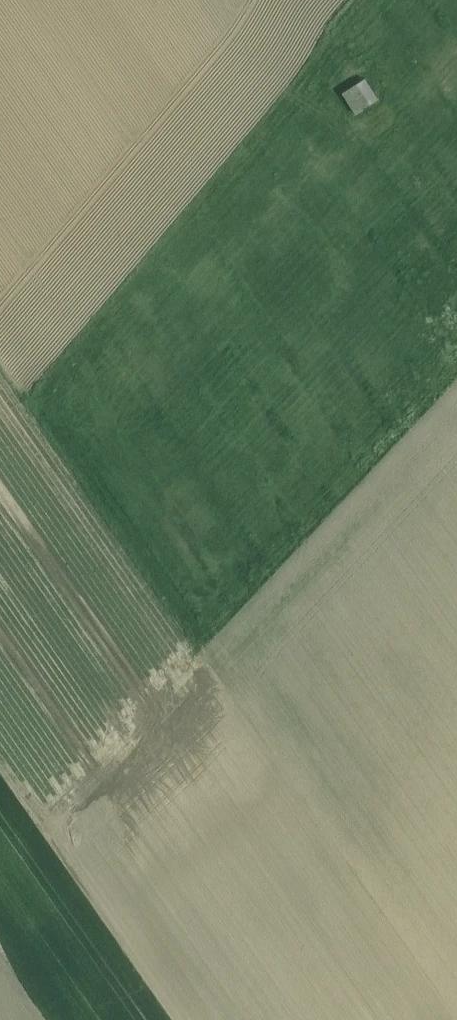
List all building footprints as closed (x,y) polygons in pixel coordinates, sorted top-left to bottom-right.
[(365,78),(342,94),(356,115),(379,98),(365,78)]
